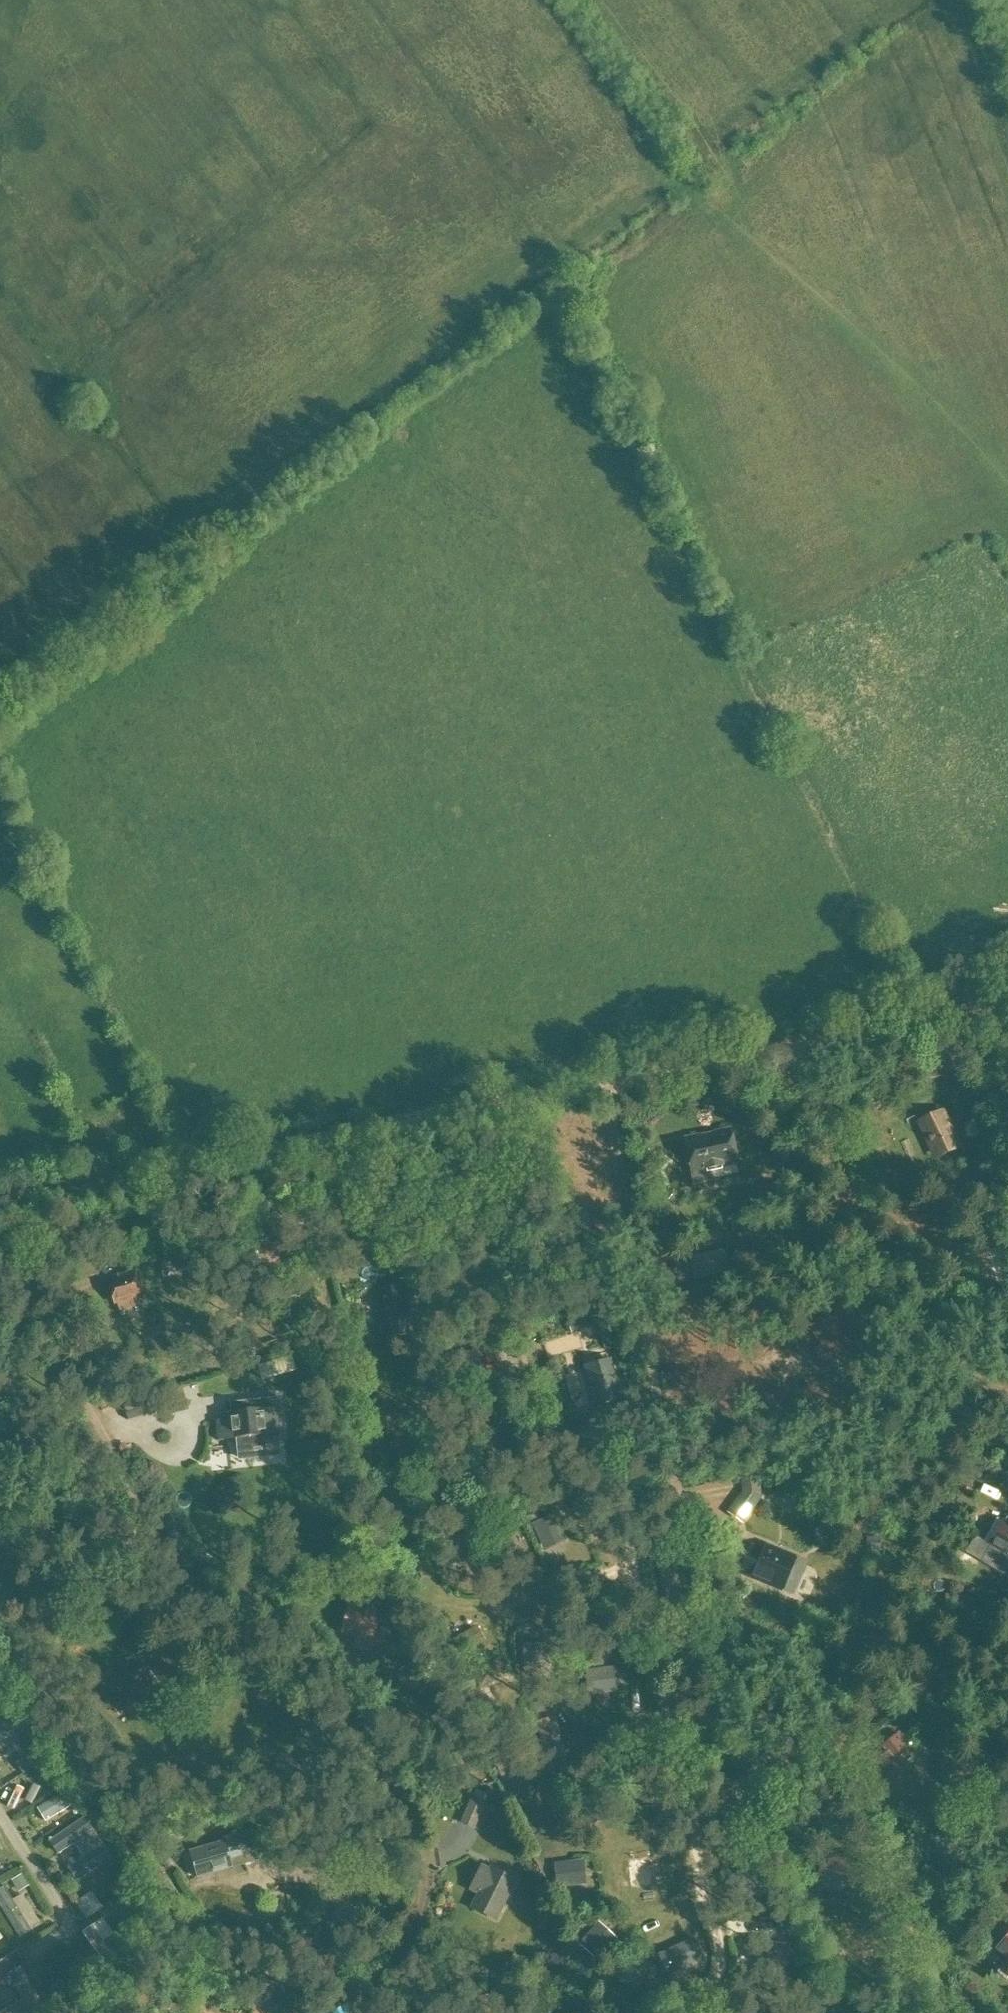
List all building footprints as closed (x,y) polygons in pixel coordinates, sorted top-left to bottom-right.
[(938,1155),(957,1145),(952,1135),(955,1134),(948,1121),(946,1122),(941,1113),(921,1122),(925,1131),(924,1132),(931,1145),(933,1144),(938,1155)] [(685,1141),(694,1186),(714,1182),(712,1172),(737,1166),(730,1132),(685,1141)] [(774,1183),(756,1186),(759,1202),(777,1199),(774,1183)] [(672,1195),(667,1201),(674,1205),(678,1199),(672,1195)] [(726,1249),(688,1257),(693,1280),(731,1272),(726,1249)] [(133,1299),(144,1295),(136,1271),(117,1278),(118,1282),(109,1285),(116,1305),(118,1304),(121,1313),(136,1308),(133,1299)] [(381,1320),(382,1320),(385,1338),(408,1334),(405,1316),(409,1316),(405,1287),(377,1292),(381,1320)] [(586,1313),(566,1321),(571,1334),(591,1326),(586,1313)] [(595,1359),(597,1364),(585,1367),(596,1406),(624,1398),(613,1359),(608,1360),(607,1355),(595,1359)] [(127,1420),(154,1413),(150,1398),(123,1406),(127,1420)] [(234,1422),(216,1424),(218,1442),(236,1440),(236,1447),(280,1443),(276,1399),(232,1403),(234,1422)] [(774,1469),(775,1477),(802,1474),(802,1476),(819,1475),(818,1465),(774,1469)] [(742,1492),(727,1513),(742,1524),(761,1497),(760,1480),(769,1480),(768,1472),(740,1474),(742,1492)] [(552,1517),(532,1526),(544,1552),(564,1543),(552,1517)] [(1003,1523),(990,1547),(1007,1557),(1007,1525),(1003,1523)] [(969,1541),(969,1532),(951,1531),(951,1540),(969,1541)] [(866,1550),(880,1551),(881,1537),(867,1536),(866,1550)] [(798,1557),(765,1544),(763,1550),(750,1545),(738,1575),(784,1593),(798,1557)] [(336,1636),(348,1638),(355,1640),(354,1647),(369,1650),(382,1594),(362,1590),(358,1609),(348,1607),(344,1625),(339,1624),(336,1636)] [(472,1643),(459,1650),(465,1660),(478,1654),(472,1643)] [(527,1643),(527,1663),(549,1663),(549,1643),(527,1643)] [(700,1699),(692,1727),(706,1730),(713,1703),(700,1699)] [(395,1708),(391,1721),(400,1724),(404,1711),(395,1708)] [(13,1730),(6,1718),(0,1722),(0,1738),(13,1730)] [(552,1719),(540,1722),(549,1760),(562,1756),(552,1719)] [(918,1784),(909,1772),(905,1775),(894,1761),(908,1750),(897,1737),(883,1748),(888,1754),(872,1766),(889,1788),(882,1793),(891,1805),(918,1784)] [(16,1766),(23,1777),(37,1768),(29,1758),(16,1766)] [(51,1761),(2,1793),(18,1819),(69,1786),(51,1761)] [(69,1786),(18,1819),(34,1845),(85,1809),(69,1786)] [(475,1829),(486,1802),(471,1795),(460,1822),(475,1829)] [(86,1814),(48,1838),(58,1852),(74,1842),(82,1856),(67,1865),(78,1881),(114,1857),(86,1814)] [(236,1839),(191,1853),(198,1880),(244,1866),(236,1839)] [(585,1859),(555,1862),(556,1877),(565,1886),(587,1884),(585,1859)] [(496,1917),(515,1880),(493,1869),(491,1873),(481,1868),(471,1889),(480,1894),(474,1906),(496,1917)] [(21,1875),(10,1881),(17,1892),(28,1886),(21,1875)] [(13,1898),(6,1884),(0,1887),(0,1902),(17,1936),(40,1925),(25,1892),(13,1898)] [(77,1900),(87,1916),(103,1906),(93,1890),(77,1900)] [(351,1912),(339,1923),(348,1933),(360,1922),(351,1912)] [(599,1923),(579,1945),(598,1962),(617,1940),(599,1923)] [(93,1927),(83,1934),(105,1965),(115,1958),(93,1927)] [(996,1948),(1007,1959),(1007,1936),(996,1948)] [(668,1974),(703,1957),(695,1939),(659,1955),(668,1974)] [(785,1947),(756,1944),(753,1973),(781,1976),(785,1947)] [(15,1951),(1,1961),(12,1977),(26,1966),(15,1951)] [(57,1965),(40,1976),(52,1992),(68,1981),(57,1965)] [(287,2003),(282,1981),(259,1986),(264,2009),(287,2003)]
